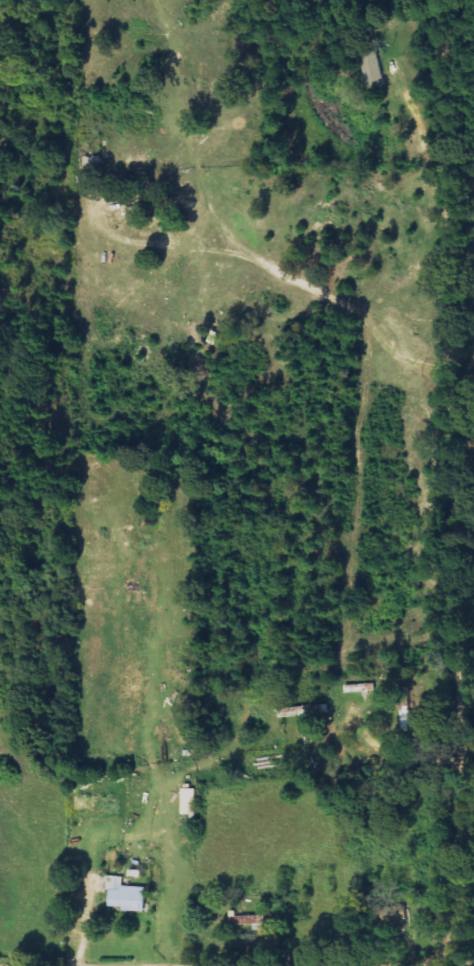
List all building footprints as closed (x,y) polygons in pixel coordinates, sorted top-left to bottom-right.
[(362,56),(368,90),(385,87),(380,53),(362,56)] [(377,684),(347,686),(347,694),(377,692),(377,684)] [(197,816),(198,790),(184,790),(184,815),(197,816)] [(148,888),(124,887),(125,878),(108,877),(107,891),(111,891),(111,910),(147,911),(148,888)] [(266,917),(237,918),(237,933),(267,932),(266,917)]
